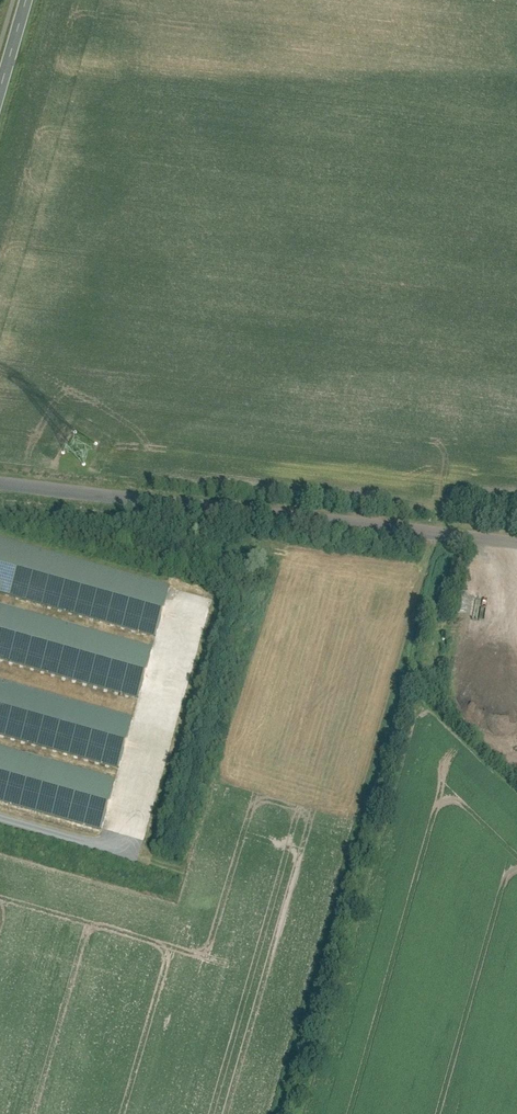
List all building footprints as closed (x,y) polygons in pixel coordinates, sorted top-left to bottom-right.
[(156,636),(172,583),(0,533),(0,591),(156,636)] [(137,696),(152,645),(0,602),(0,657),(137,696)] [(120,769),(136,715),(0,676),(0,734),(120,769)] [(101,829),(115,778),(0,745),(0,800),(101,829)]
